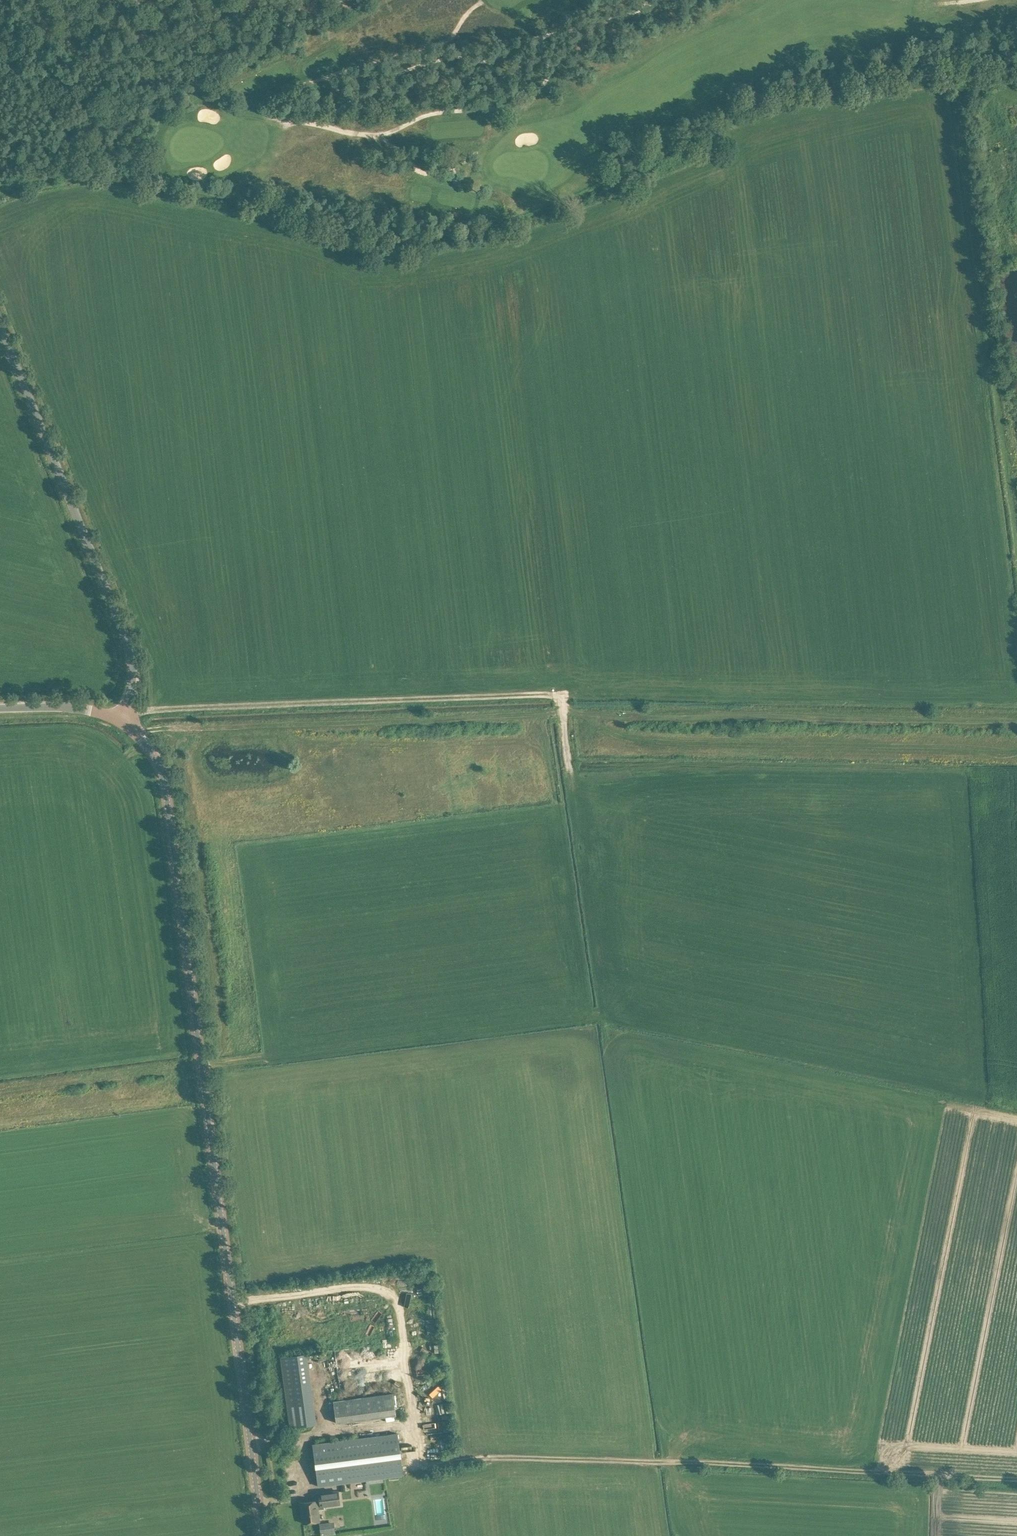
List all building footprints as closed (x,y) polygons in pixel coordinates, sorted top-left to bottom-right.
[(306,1353),(290,1355),(280,1357),(290,1428),(316,1424),(306,1353)] [(333,1402),(336,1423),(395,1415),(392,1394),(333,1402)] [(318,1486),(403,1475),(398,1434),(312,1445),(318,1486)] [(320,1500),(301,1503),(303,1523),(319,1521),(318,1510),(324,1509),(324,1506),(340,1504),(338,1491),(319,1494),(320,1500)] [(334,1521),(320,1523),(321,1535),(336,1534),(334,1521)]
